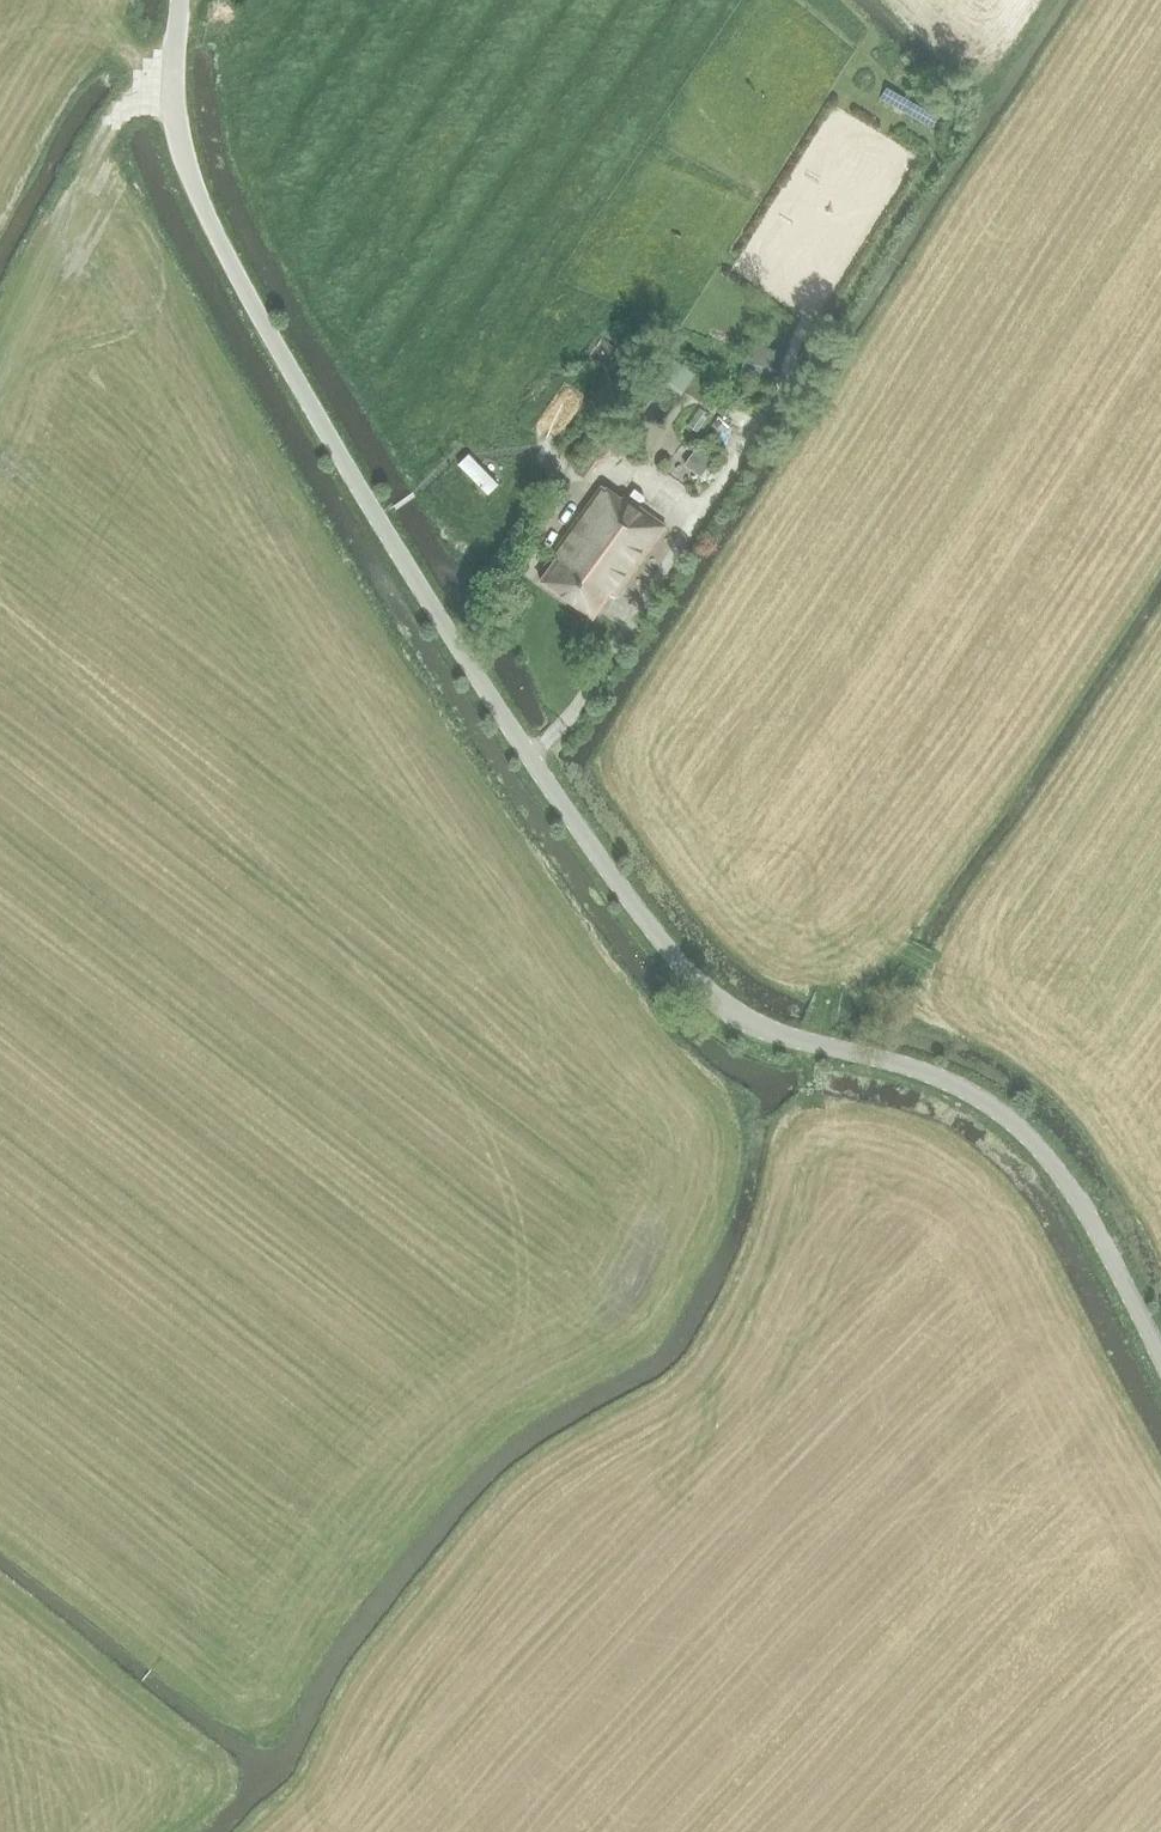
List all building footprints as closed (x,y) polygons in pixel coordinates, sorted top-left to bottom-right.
[(658,375),(683,391),(701,403),(711,388),(693,376),(695,373),(670,356),(658,375)] [(540,424),(565,438),(588,398),(564,384),(540,424)] [(497,483),(468,453),(457,464),(487,494),(497,483)] [(698,453),(688,469),(704,479),(714,463),(698,453)] [(613,598),(665,526),(622,495),(620,497),(601,484),(553,553),(557,556),(539,580),(592,617),(609,594),(613,598)]
